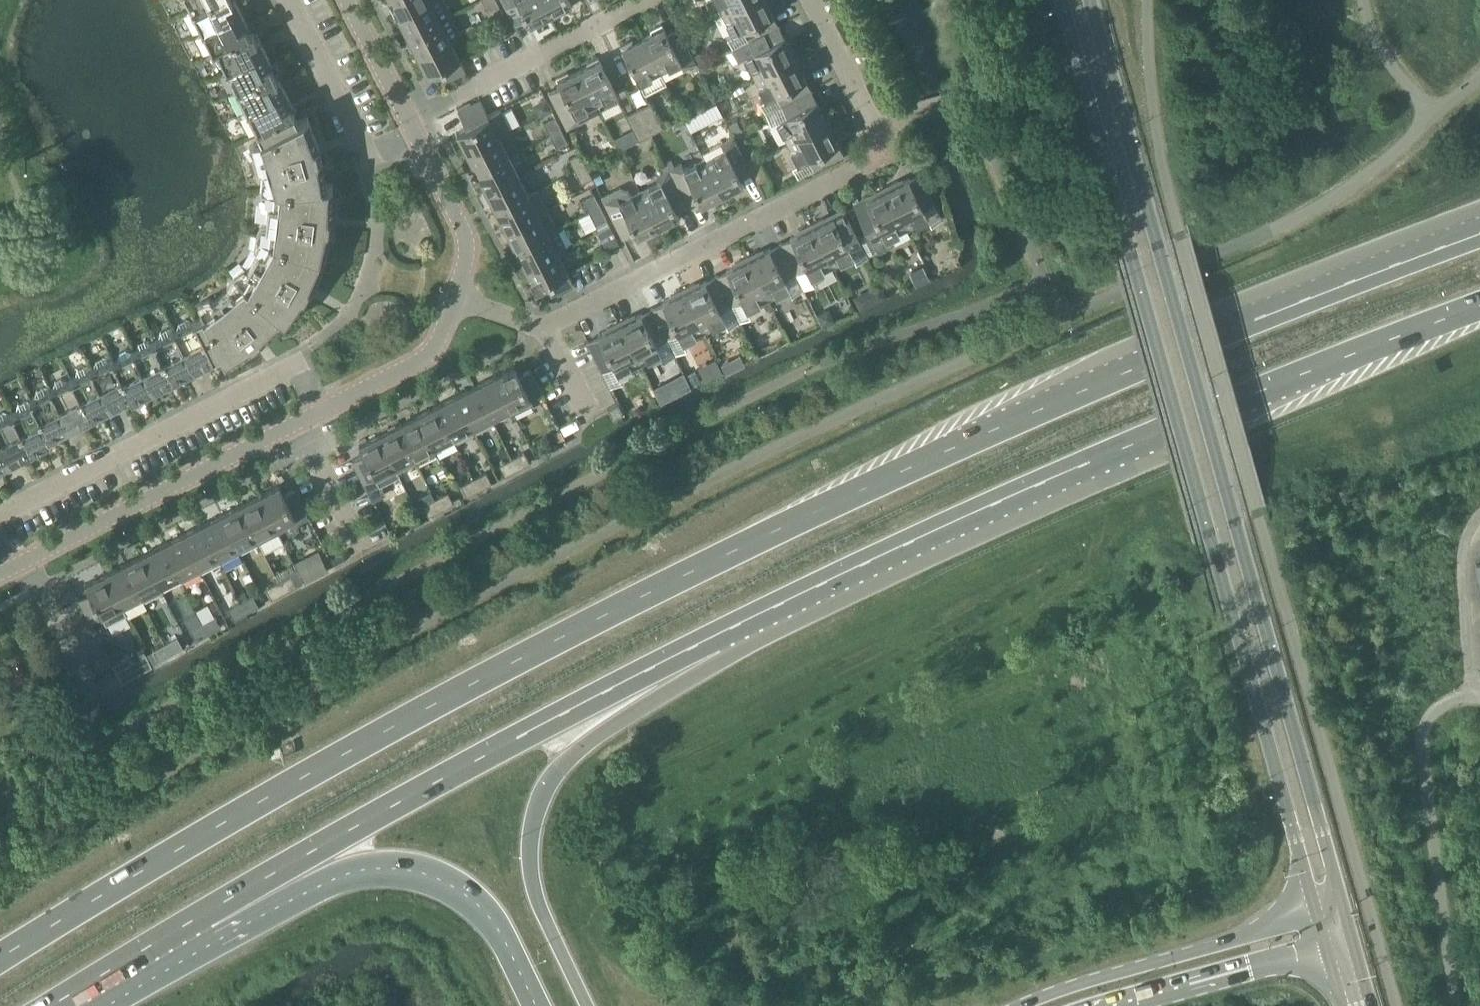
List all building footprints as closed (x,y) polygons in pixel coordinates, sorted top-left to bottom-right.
[(184,3),(191,6),(193,10),(212,0),(183,0),(184,3)] [(193,10),(195,14),(193,20),(196,26),(202,28),(203,30),(242,10),(237,0),(212,0),(193,10)] [(399,16),(431,0),(390,0),(399,16)] [(399,16),(408,36),(452,14),(445,0),(431,0),(399,16)] [(488,11),(499,5),(496,0),(482,0),(488,11)] [(515,24),(526,18),(531,27),(543,21),(541,18),(549,14),(542,0),(503,0),(515,24)] [(549,14),(559,9),(561,12),(573,6),(570,0),(542,0),(549,14)] [(749,0),(716,0),(723,13),(749,0)] [(779,25),(769,5),(771,3),(769,0),(749,0),(723,13),(733,34),(743,29),(749,40),(779,25)] [(242,10),(203,30),(204,32),(202,39),(205,44),(212,46),(214,51),(217,49),(250,31),(246,24),(248,23),(242,10)] [(452,14),(408,36),(418,55),(450,39),(462,33),(452,14)] [(643,37),(661,73),(681,62),(684,68),(696,62),(678,26),(667,32),(663,23),(651,29),(652,32),(643,37)] [(749,40),(733,48),(739,59),(745,56),(755,77),(798,55),(791,43),(789,44),(779,25),(749,40)] [(227,69),(266,49),(259,36),(257,37),(253,29),(250,31),(217,49),(219,52),(217,59),(220,65),(226,67),(227,69)] [(661,73),(643,37),(634,41),(633,38),(621,44),(640,83),(661,73)] [(450,39),(418,55),(428,74),(437,70),(443,81),(466,69),(461,60),(450,39)] [(266,49),(227,69),(229,71),(226,77),(229,83),(236,85),(238,89),(274,71),(270,63),(273,62),(266,49)] [(703,51),(694,55),(699,64),(707,60),(703,51)] [(782,105),(812,90),(801,69),(804,67),(798,55),(755,77),(766,98),(776,93),(782,105)] [(578,69),(597,105),(618,94),(598,56),(586,62),(588,65),(578,69)] [(708,61),(699,66),(702,72),(706,74),(713,70),(708,61)] [(597,105),(578,69),(570,74),(568,71),(556,77),(561,86),(549,91),(567,127),(580,121),(577,115),(597,105)] [(274,71),(238,89),(240,93),(238,100),(240,105),(247,107),(248,109),(287,90),(280,77),(278,78),(274,71)] [(287,90),(248,109),(249,112),(247,118),(250,124),(256,126),(258,130),(295,112),(291,104),(293,103),(287,90)] [(787,141),(830,119),(824,107),(821,109),(812,90),(782,105),(787,115),(777,120),(787,141)] [(546,98),(538,103),(537,107),(541,114),(551,109),(546,98)] [(467,152),(499,135),(510,130),(500,109),(488,114),(481,100),(458,111),(466,127),(457,132),(467,152)] [(638,108),(651,134),(664,127),(651,102),(638,108)] [(717,102),(684,119),(690,132),(723,116),(717,102)] [(651,134),(638,108),(626,114),(639,140),(651,134)] [(295,112),(258,130),(262,138),(255,141),(255,142),(250,145),(257,155),(261,154),(267,175),(263,176),(261,189),(265,201),(269,201),(266,223),(262,223),(256,234),(255,246),(258,248),(247,267),(244,265),(234,273),(228,284),(230,287),(213,301),(210,298),(198,302),(201,307),(200,308),(204,315),(195,320),(213,356),(222,351),(227,360),(258,341),(283,316),(287,320),(309,289),(324,256),(332,220),(333,182),(326,183),(320,148),(307,115),(298,119),(295,112)] [(551,134),(562,129),(555,116),(544,122),(551,134)] [(742,129),(737,119),(728,124),(733,133),(742,129)] [(830,119),(787,141),(798,162),(808,157),(814,168),(844,153),(834,133),(836,132),(830,119)] [(562,129),(551,134),(557,147),(568,141),(562,129)] [(477,172),(509,155),(499,135),(467,152),(477,172)] [(734,136),(701,152),(704,158),(722,194),(732,189),(733,192),(745,186),(740,177),(752,171),(747,161),(734,136)] [(575,170),(586,164),(580,152),(569,157),(575,170)] [(509,155),(477,172),(487,191),(519,174),(509,155)] [(747,161),(752,171),(758,182),(769,177),(758,155),(747,161)] [(669,169),(686,204),(699,198),(703,207),(715,201),(714,198),(722,194),(704,158),(684,168),(682,162),(669,169)] [(586,164),(575,170),(582,183),(593,177),(586,164)] [(640,190),(658,226),(667,221),(669,224),(681,218),(676,209),(686,204),(669,169),(657,174),(660,180),(640,190)] [(886,186),(908,228),(929,218),(924,208),(935,202),(920,172),(900,182),(899,180),(886,186)] [(496,210),(529,193),(519,174),(487,191),(496,210)] [(875,195),(845,210),(858,235),(861,235),(868,230),(879,250),(891,244),(888,239),(908,228),(886,186),(874,192),(875,195)] [(658,226),(640,190),(631,195),(628,190),(621,187),(602,196),(623,236),(634,231),(639,240),(651,233),(649,231),(658,226)] [(529,193),(496,210),(507,230),(548,209),(537,189),(529,193)] [(589,211),(601,205),(594,193),(583,199),(589,211)] [(601,205),(589,211),(596,224),(607,218),(601,205)] [(516,248),(557,227),(548,209),(507,230),(516,248)] [(811,224),(833,266),(854,256),(849,246),(860,240),(858,235),(845,210),(825,220),(824,218),(811,224)] [(800,232),(780,243),(795,273),(803,287),(814,281),(812,277),(833,266),(811,224),(799,230),(800,232)] [(619,242),(610,225),(598,231),(607,248),(619,242)] [(557,227),(516,248),(526,268),(558,252),(558,251),(567,247),(557,227)] [(795,273),(780,243),(761,252),(759,250),(747,257),(768,299),(790,288),(785,278),(795,273)] [(917,247),(905,252),(912,267),(924,261),(917,247)] [(558,252),(526,268),(536,287),(545,283),(551,294),(574,283),(569,273),(558,252)] [(768,299),(747,257),(735,263),(736,265),(716,275),(731,305),(743,299),(748,309),(768,299)] [(731,305),(716,275),(697,285),(695,283),(683,289),(704,331),(725,321),(728,326),(739,321),(731,305)] [(882,283),(871,288),(877,303),(890,298),(882,283)] [(652,308),(667,338),(679,332),(684,342),(704,331),(683,289),(671,295),(672,297),(652,308)] [(829,306),(816,312),(822,325),(835,319),(829,306)] [(631,315),(619,321),(640,364),(661,353),(664,359),(675,353),(667,338),(652,308),(632,318),(631,315)] [(176,330),(195,368),(208,362),(207,359),(213,356),(195,320),(192,321),(186,319),(180,322),(178,329),(176,330)] [(640,364),(619,321),(607,327),(608,330),(588,340),(603,370),(614,364),(619,374),(640,364)] [(155,340),(174,376),(181,373),(182,375),(195,368),(176,330),(174,331),(167,328),(161,331),(159,338),(155,340)] [(135,350),(154,389),(168,382),(167,380),(174,376),(155,340),(151,342),(145,340),(139,343),(137,349),(135,350)] [(154,389),(135,350),(133,351),(126,349),(121,352),(119,358),(115,360),(131,394),(133,397),(140,393),(142,395),(154,389)] [(93,367),(112,406),(125,399),(124,397),(131,394),(115,360),(113,357),(109,359),(102,357),(97,360),(95,366),(93,367)] [(729,359),(723,363),(728,371),(736,367),(733,361),(729,359)] [(494,376),(510,408),(513,413),(534,403),(531,397),(542,392),(531,369),(519,375),(515,365),(494,376)] [(72,378),(91,414),(98,410),(99,412),(112,406),(93,367),(90,368),(84,366),(78,369),(76,375),(72,378)] [(475,385),(491,417),(510,408),(494,376),(475,385)] [(52,388),(71,426),(84,420),(83,418),(91,414),(72,378),(68,380),(62,377),(56,380),(54,387),(52,388)] [(491,417),(475,385),(455,395),(471,428),(491,417)] [(71,426),(52,388),(50,389),(43,387),(38,389),(36,396),(31,398),(33,402),(50,434),(57,431),(58,433),(71,426)] [(471,428),(455,395),(436,405),(453,437),(471,428)] [(13,412),(31,448),(39,445),(40,447),(53,440),(50,434),(33,402),(31,403),(25,400),(19,403),(17,410),(13,412)] [(624,413),(618,402),(608,408),(613,418),(624,413)] [(453,437),(436,405),(417,415),(433,447),(434,446),(453,437)] [(13,412),(9,414),(3,412),(0,413),(0,437),(12,461),(25,454),(24,452),(31,448),(13,412)] [(437,452),(434,446),(433,447),(417,415),(398,424),(414,456),(415,456),(418,461),(437,452)] [(398,424),(379,434),(395,466),(398,471),(418,461),(415,456),(414,456),(398,424)] [(400,475),(398,471),(395,466),(379,434),(359,444),(364,453),(353,459),(364,482),(376,476),(380,485),(400,475)] [(0,437),(0,467),(12,461),(0,437)] [(511,458),(517,469),(530,462),(525,451),(511,458)] [(517,469),(511,458),(500,464),(505,475),(517,469)] [(474,478),(479,489),(492,482),(486,471),(474,478)] [(479,489),(474,478),(461,484),(467,495),(479,489)] [(260,495),(276,526),(307,511),(296,488),(284,494),(280,484),(260,495)] [(435,498),(441,509),(454,502),(448,491),(435,498)] [(276,526),(260,495),(240,504),(259,542),(267,557),(287,547),(279,532),(276,526)] [(441,509),(435,498),(423,505),(429,515),(441,509)] [(259,542),(240,504),(221,514),(240,552),(259,542)] [(221,514),(201,524),(221,561),(240,552),(221,514)] [(221,561),(201,524),(183,533),(202,571),(221,561)] [(202,571),(183,533),(163,543),(183,581),(202,571)] [(144,553),(163,591),(182,581),(183,581),(163,543),(144,553)] [(296,563),(305,580),(326,569),(317,551),(296,563)] [(124,563),(141,595),(144,601),(163,591),(144,553),(124,563)] [(141,595),(124,563),(105,573),(122,605),(141,595)] [(126,614),(122,605),(105,573),(86,583),(90,592),(79,598),(91,620),(102,615),(107,624),(126,614)] [(279,580),(285,591),(297,585),(291,574),(279,580)] [(285,591),(279,580),(266,587),(272,598),(285,591)] [(242,600),(248,611),(259,605),(253,594),(242,600)] [(248,611),(242,600),(228,608),(234,619),(248,611)] [(204,622),(209,633),(221,626),(215,615),(204,622)] [(209,633),(204,622),(191,629),(197,640),(209,633)] [(166,643),(172,654),(184,647),(178,636),(166,643)] [(172,654),(166,643),(153,650),(159,661),(172,654)] [(112,663),(115,669),(122,682),(153,665),(143,647),(112,663)]
